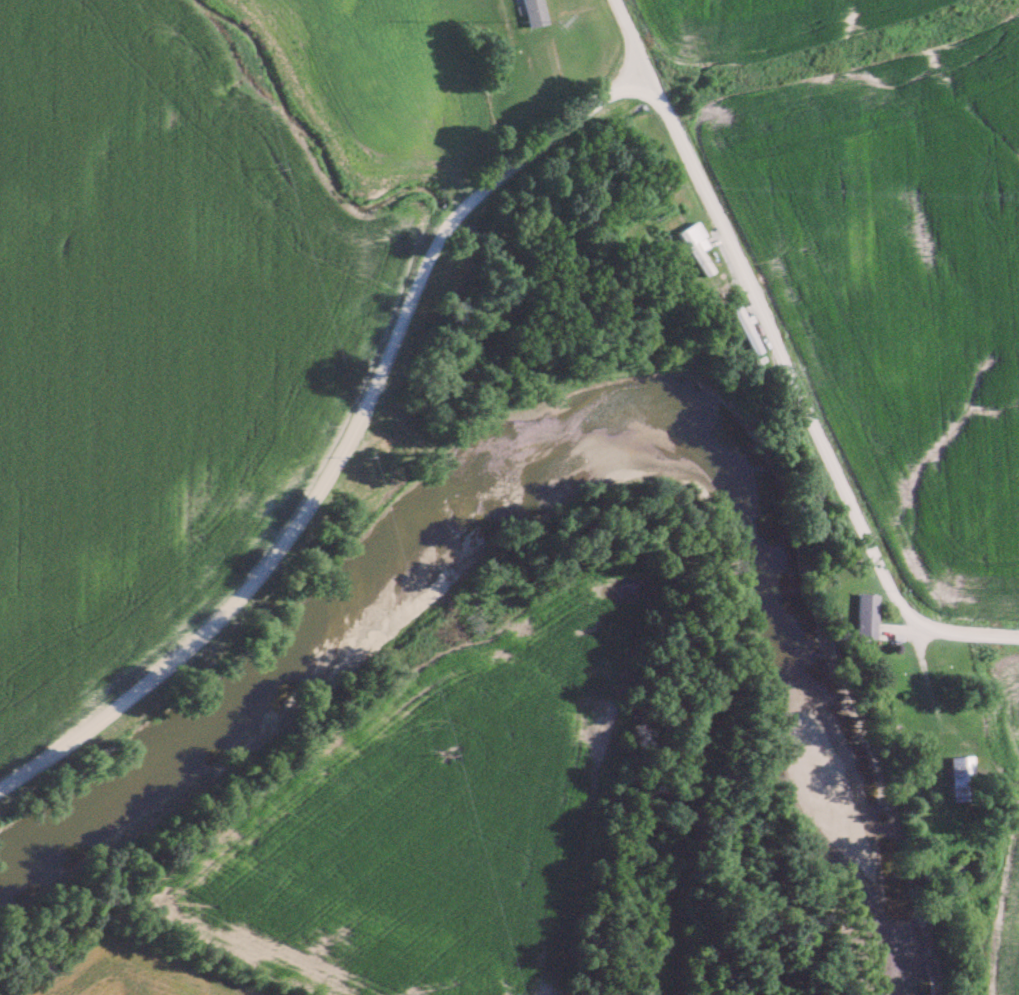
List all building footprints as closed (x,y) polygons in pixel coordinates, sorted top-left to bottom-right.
[(529,23),(547,18),(542,0),(522,0),(529,23)] [(714,270),(702,250),(711,245),(696,220),(676,232),(702,277),(714,270)] [(729,307),(748,355),(758,351),(739,303),(729,307)] [(876,594),(854,593),(853,637),(875,638),(876,594)] [(951,756),(952,798),(975,797),(974,755),(951,756)]
